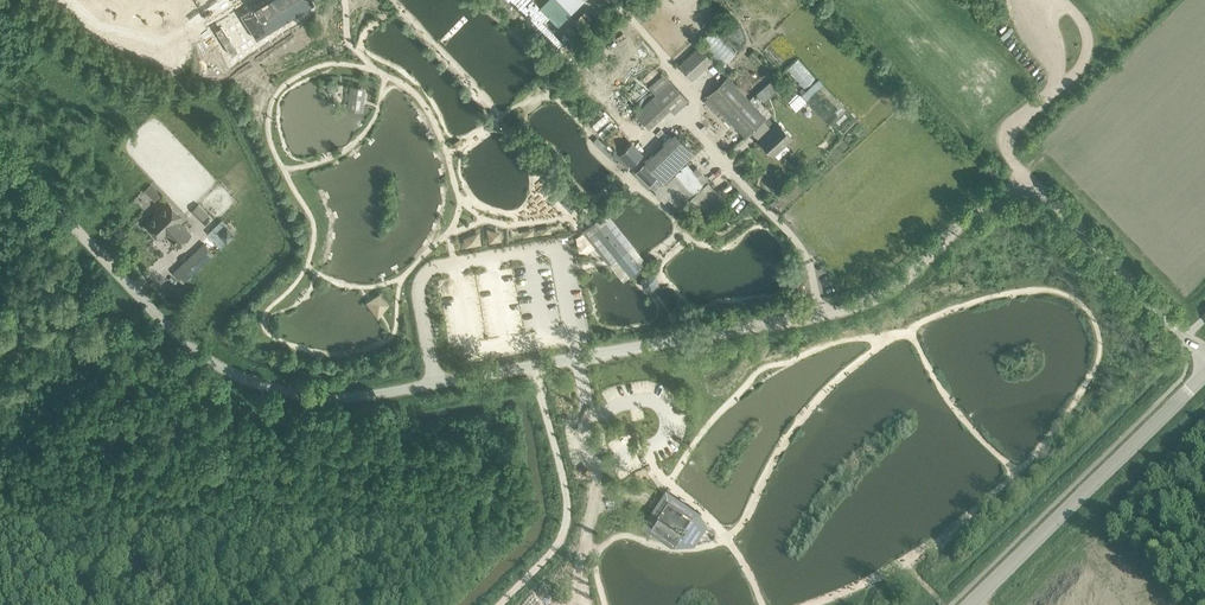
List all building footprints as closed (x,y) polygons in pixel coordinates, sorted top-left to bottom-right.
[(310,0),(265,0),(246,11),(254,23),(236,35),(228,22),(216,30),(231,55),(313,5),(310,0)] [(605,9),(597,17),(603,23),(611,15),(605,9)] [(595,19),(586,27),(592,33),(601,25),(595,19)] [(584,29),(576,37),(582,43),(590,35),(584,29)] [(682,62),(695,76),(712,60),(699,46),(682,62)] [(814,77),(797,58),(786,68),(803,86),(814,77)] [(635,114),(648,128),(669,109),(674,114),(688,101),(664,74),(649,88),(655,95),(635,114)] [(706,96),(745,138),(766,119),(727,76),(706,96)] [(770,82),(756,94),(763,102),(777,90),(770,82)] [(761,140),(773,153),(790,138),(778,124),(761,140)] [(693,194),(704,184),(685,162),(694,154),(674,133),(643,162),(662,183),(673,172),(685,185),(682,187),(687,193),(690,191),(693,194)] [(620,153),(631,164),(641,154),(631,143),(620,153)] [(983,166),(993,176),(997,172),(987,161),(983,166)] [(636,172),(649,186),(656,179),(643,165),(636,172)] [(150,185),(145,190),(154,200),(160,195),(150,185)] [(580,202),(570,191),(561,200),(570,211),(580,202)] [(146,224),(160,238),(166,232),(169,236),(168,236),(177,246),(190,234),(178,221),(182,217),(168,203),(163,208),(161,207),(158,207),(156,208),(155,210),(155,212),(156,215),(146,224)] [(198,204),(191,211),(201,221),(208,214),(198,204)] [(222,220),(208,233),(208,234),(221,247),(235,234),(222,220)] [(593,231),(629,274),(640,265),(604,222),(593,231)] [(174,273),(183,283),(214,254),(205,244),(174,273)] [(647,274),(641,280),(643,288),(651,290),(657,284),(655,276),(647,274)] [(691,515),(667,499),(650,524),(675,540),(691,515)]
